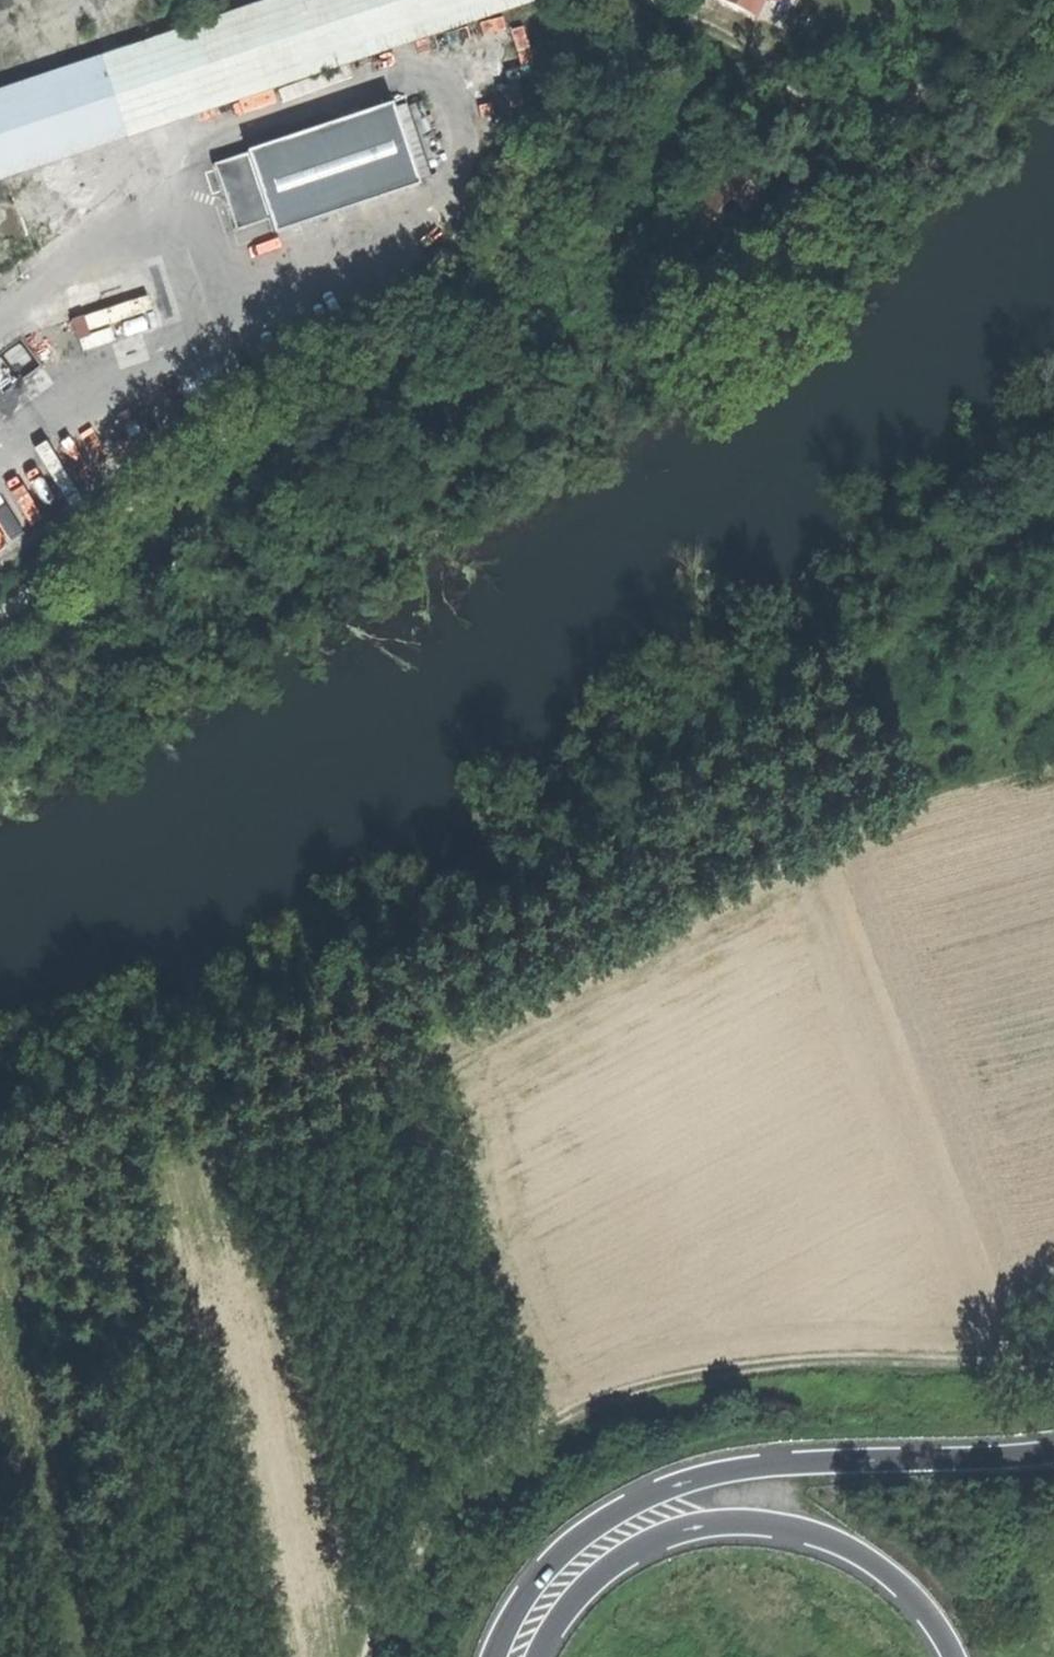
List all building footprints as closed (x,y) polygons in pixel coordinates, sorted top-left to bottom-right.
[(486,0),(309,0),(0,102),(0,161),(486,0)] [(756,14),(763,0),(725,0),(756,14)] [(275,233),(419,186),(392,104),(248,152),(248,155),(270,221),(275,233)] [(236,232),(270,221),(248,155),(214,166),(236,232)] [(101,332),(94,315),(79,322),(86,339),(101,332)]
